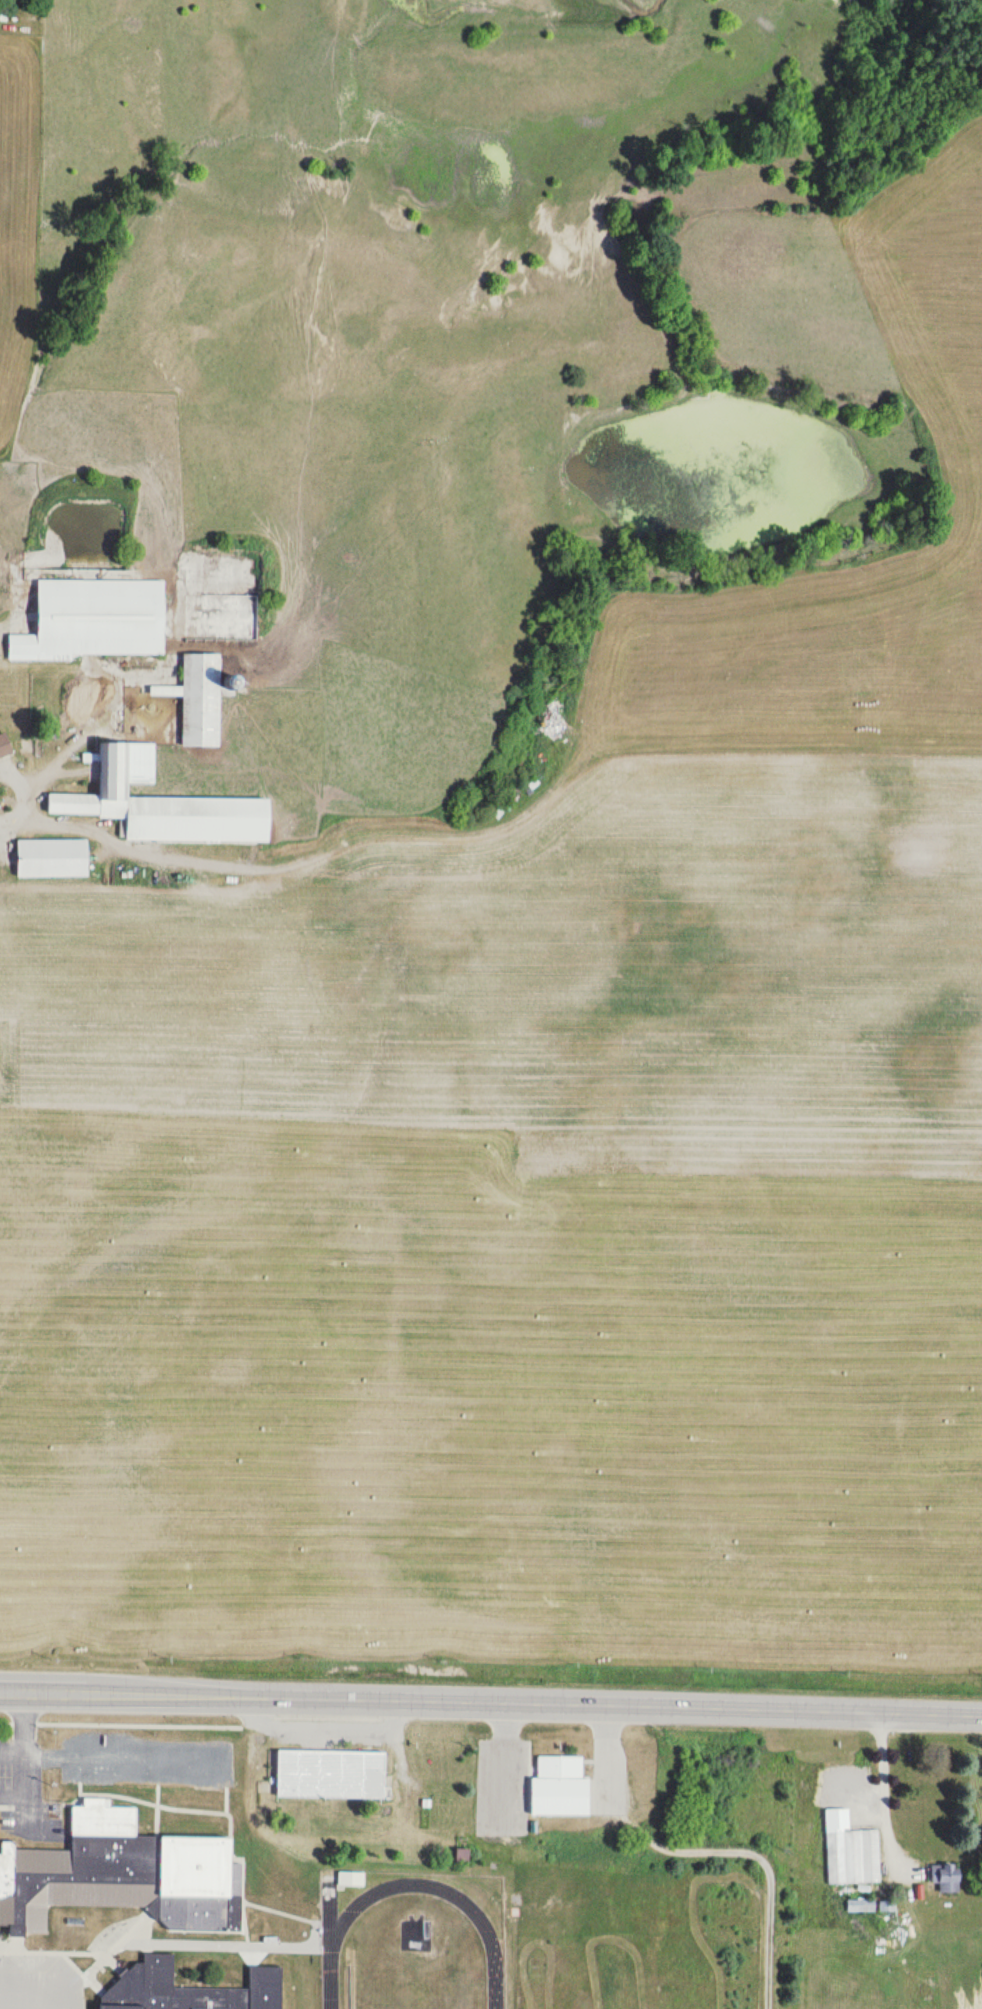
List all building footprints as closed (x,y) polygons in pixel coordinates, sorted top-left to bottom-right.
[(73,656),(165,656),(165,581),(39,581),(39,636),(9,636),(9,662),(73,662),(73,656)] [(220,748),(221,655),(183,654),(182,747),(220,748)] [(12,756),(12,752),(7,735),(0,737),(0,760),(12,756)] [(271,843),(272,800),(130,797),(130,784),(154,785),(155,744),(101,743),(100,795),(49,794),(48,815),(127,817),(127,840),(271,843)] [(18,840),(18,877),(89,877),(89,840),(18,840)] [(268,1736),(270,1778),(378,1780),(380,1738),(268,1736)] [(533,1747),(534,1769),(525,1770),(527,1808),(586,1808),(585,1770),(576,1770),(577,1748),(533,1747)] [(6,1925),(0,1925),(0,1854),(3,1854),(3,1839),(16,1839),(16,1848),(72,1849),(73,1805),(85,1805),(85,1797),(112,1797),(112,1804),(138,1805),(138,1833),(233,1834),(233,1860),(242,1860),(241,1929),(170,1928),(147,1906),(54,1905),(53,1935),(6,1934),(6,1925)] [(939,1893),(961,1893),(961,1866),(929,1866),(929,1885),(939,1885),(939,1893)] [(338,1886),(365,1886),(365,1872),(338,1872),(338,1886)] [(849,1913),(876,1913),(876,1901),(849,1901),(849,1913)] [(281,1963),(281,2008),(98,2008),(98,1998),(138,1961),(143,1961),(143,1953),(172,1953),(172,1985),(249,1986),(248,1963),(281,1963)]
